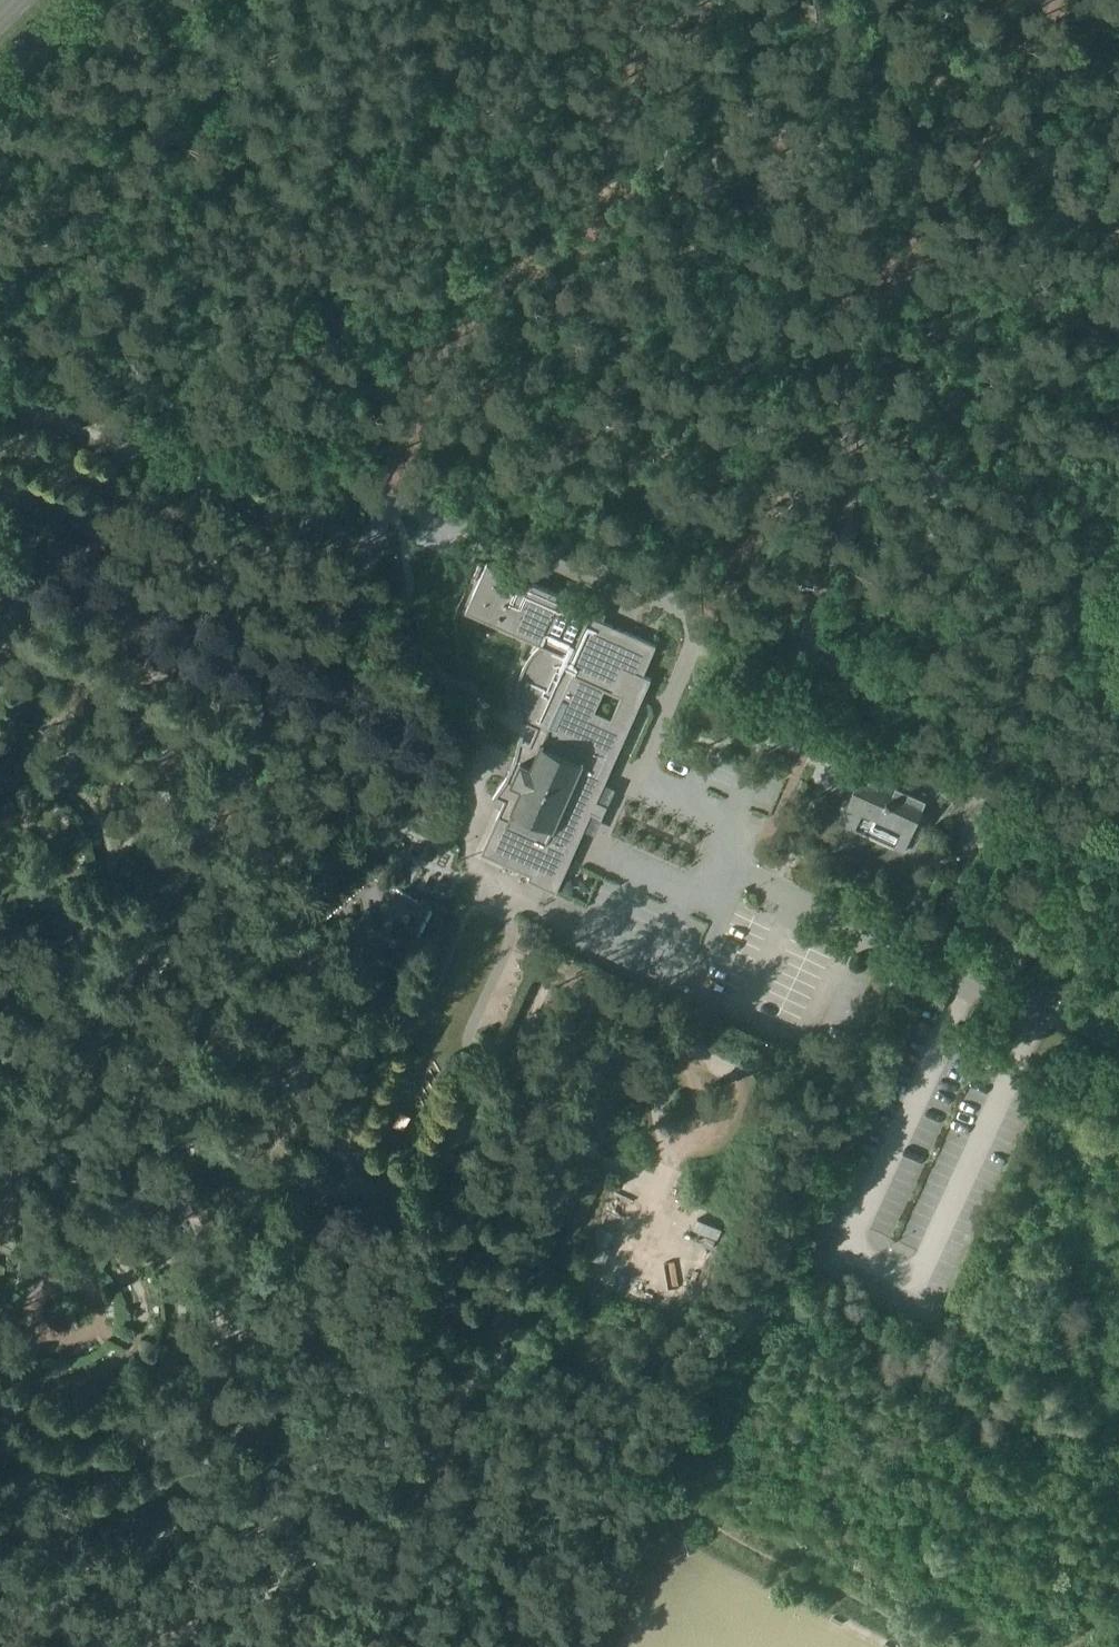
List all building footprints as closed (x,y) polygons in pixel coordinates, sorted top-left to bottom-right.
[(588,614),(591,608),(487,562),(485,569),(476,588),(466,610),(544,643),(542,644),(537,649),(536,650),(532,655),(527,661),(524,666),(522,672),(522,676),(521,680),(521,684),(520,688),(520,692),(520,696),(520,700),(521,704),(521,708),(522,712),(522,716),(523,720),(524,724),(526,723),(525,721),(538,727),(530,745),(521,741),(521,739),(520,739),(515,758),(511,770),(505,781),(494,797),(495,798),(496,796),(507,800),(483,852),(532,874),(530,879),(550,888),(556,891),(558,892),(558,890),(557,889),(554,887),(566,859),(571,862),(593,811),(598,813),(605,816),(609,806),(602,803),(598,801),(620,749),(620,748),(616,746),(630,713),(632,709),(637,697),(641,690),(646,677),(651,679),(652,677),(643,673),(655,645),(655,644),(588,614)] [(842,793),(851,797),(841,820),(872,834),(897,779),(865,765),(856,784),(848,781),(842,793)] [(905,849),(929,793),(897,779),(872,834),(905,849)]
